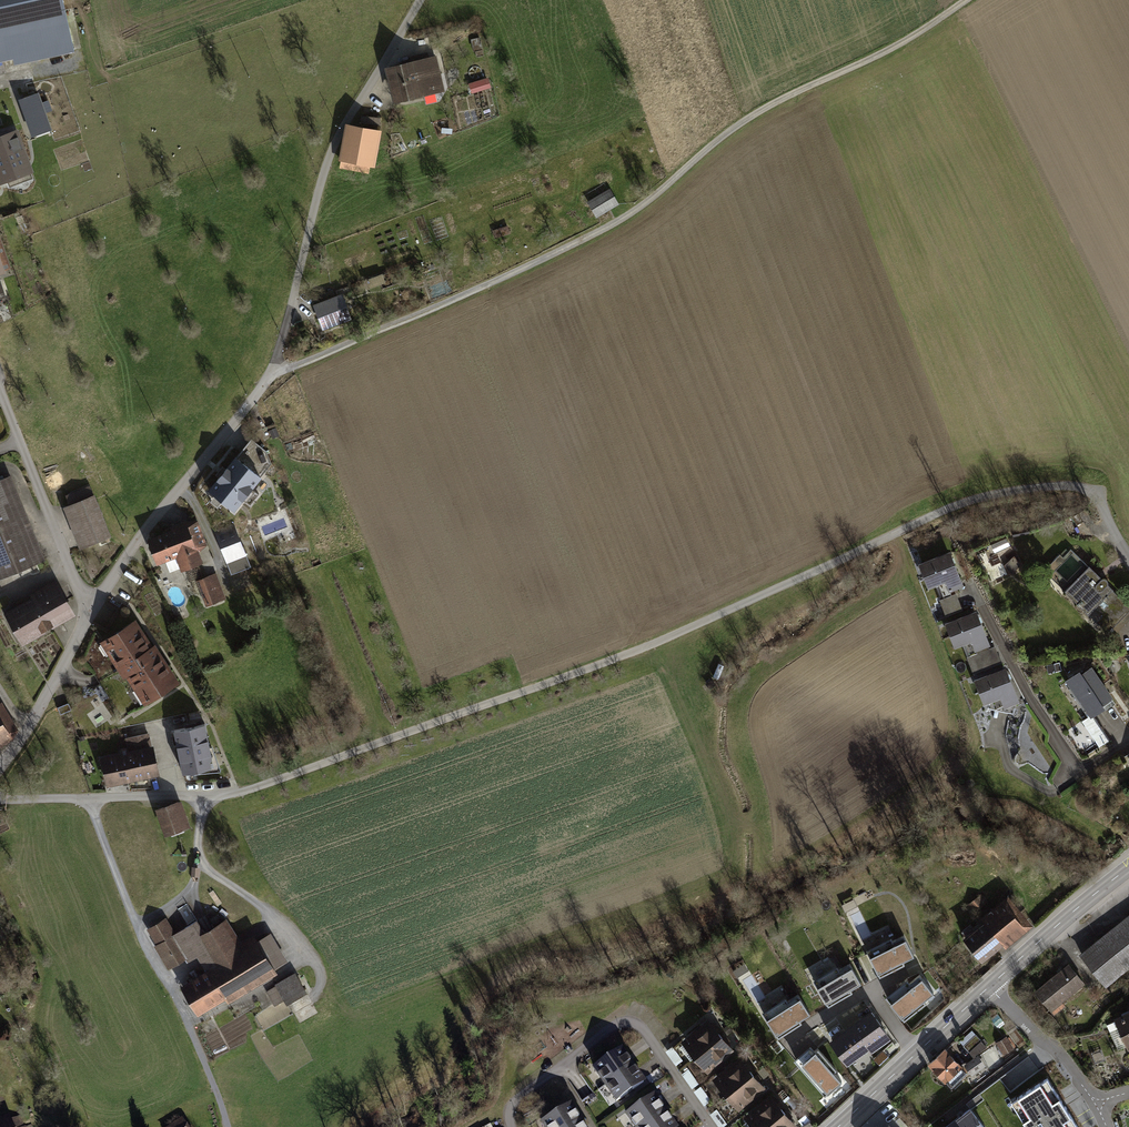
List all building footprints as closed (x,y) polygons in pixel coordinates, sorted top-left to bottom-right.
[(62,0),(0,0),(0,59),(28,53),(29,59),(73,50),(62,0)] [(389,69),(397,100),(434,92),(431,77),(438,76),(434,59),(389,69)] [(21,100),(34,135),(50,129),(37,94),(21,100)] [(374,131),(352,127),(344,167),(366,171),(370,146),(377,147),(380,127),(375,126),(374,131)] [(1,183),(20,176),(17,167),(27,163),(16,131),(0,137),(0,179),(1,183)] [(590,202),(597,215),(616,204),(609,191),(590,202)] [(494,231),(496,238),(510,233),(507,226),(494,231)] [(9,268),(0,242),(0,270),(9,268)] [(385,283),(383,275),(364,282),(367,290),(385,283)] [(320,303),(335,297),(332,290),(317,295),(320,303)] [(314,305),(323,328),(350,318),(341,295),(314,305)] [(236,457),(209,490),(234,510),(243,499),(250,505),(259,494),(252,488),(261,477),(251,469),(266,450),(251,439),(236,457)] [(271,464),(266,450),(251,469),(261,477),(271,464)] [(72,505),(87,544),(108,536),(89,489),(74,495),(77,503),(72,505)] [(0,501),(0,575),(20,567),(11,544),(17,542),(0,501)] [(1079,513),(1087,527),(1094,523),(1085,509),(1079,513)] [(1077,525),(1083,521),(1078,513),(1072,517),(1077,525)] [(196,523),(172,532),(185,565),(197,560),(193,547),(204,544),(196,523)] [(215,532),(232,573),(250,566),(233,524),(215,532)] [(172,532),(150,540),(158,561),(165,559),(169,571),(185,565),(172,532)] [(949,554),(921,565),(929,586),(945,579),(949,590),(961,585),(949,554)] [(1065,590),(1078,602),(1077,603),(1079,606),(1080,605),(1089,613),(1093,609),(1112,627),(1107,633),(1109,635),(1114,629),(1112,628),(1128,611),(1128,607),(1112,590),(1112,589),(1107,584),(1107,583),(1107,582),(1107,580),(1106,579),(1105,579),(1104,578),(1103,578),(1102,579),(1089,566),(1065,590)] [(215,575),(198,581),(207,604),(223,598),(215,575)] [(22,640),(70,613),(54,584),(34,595),(37,599),(8,615),(22,640)] [(956,594),(940,600),(946,616),(962,610),(956,594)] [(975,613),(947,624),(955,645),(964,641),(972,639),(976,649),(988,644),(975,613)] [(146,698),(147,700),(176,682),(156,650),(154,652),(134,622),(106,641),(107,643),(108,642),(113,650),(110,652),(121,668),(125,665),(129,672),(127,674),(138,690),(141,688),(147,697),(146,698)] [(972,639),(964,641),(970,657),(983,652),(989,667),(989,668),(1002,663),(995,646),(989,648),(988,644),(976,649),(972,639)] [(967,658),(973,673),(989,667),(983,652),(970,657),(967,658)] [(1079,672),(1068,680),(1091,714),(1102,706),(1100,703),(1110,697),(1091,668),(1081,675),(1079,672)] [(976,681),(984,701),(1001,695),(1005,705),(1017,701),(1005,670),(976,681)] [(58,707),(60,714),(71,710),(68,703),(58,707)] [(1091,714),(1082,720),(1100,746),(1109,740),(1091,714)] [(9,734),(0,719),(0,740),(9,734)] [(174,730),(183,773),(197,770),(195,762),(212,759),(204,724),(174,730)] [(127,748),(128,753),(151,749),(148,734),(125,738),(127,748)] [(105,764),(109,783),(133,777),(128,753),(127,748),(120,750),(122,755),(100,760),(101,764),(105,764)] [(128,753),(133,777),(156,772),(151,749),(128,753)] [(159,809),(167,833),(182,828),(174,804),(159,809)] [(968,905),(973,911),(983,903),(978,897),(968,905)] [(857,906),(854,898),(841,905),(845,912),(857,906)] [(187,924),(195,921),(189,906),(181,909),(187,924)] [(1022,924),(1007,906),(989,920),(987,918),(981,923),(983,925),(976,931),(970,924),(961,932),(981,957),(1022,924)] [(1082,955),(1106,984),(1128,965),(1128,917),(1082,955)] [(265,976),(271,972),(270,969),(254,944),(244,950),(226,920),(204,933),(197,921),(173,935),(164,921),(150,929),(171,965),(185,957),(187,960),(199,953),(209,971),(183,986),(198,1011),(263,972),(265,976)] [(269,935),(254,944),(270,969),(284,961),(269,935)] [(914,955),(904,936),(868,953),(879,976),(904,964),(903,961),(914,955)] [(737,977),(749,970),(744,963),(732,970),(737,977)] [(850,963),(815,983),(828,1006),(852,992),(850,989),(861,983),(850,963)] [(1069,965),(1036,991),(1050,1008),(1083,982),(1069,965)] [(295,975),(268,991),(274,1002),(283,997),(286,1001),(305,990),(295,975)] [(923,1000),(933,993),(919,975),(888,999),(904,1020),(926,1003),(923,1000)] [(798,994),(764,1015),(778,1037),(802,1023),(799,1019),(810,1013),(798,994)] [(1106,1025),(1118,1050),(1128,1044),(1128,1011),(1121,1014),(1122,1016),(1116,1019),(1116,1020),(1106,1025)] [(854,1027),(867,1045),(867,1046),(886,1032),(872,1013),(853,1026),(854,1027)] [(998,1014),(991,1019),(996,1026),(1003,1021),(998,1014)] [(686,1040),(698,1054),(720,1035),(709,1022),(686,1040)] [(867,1045),(854,1027),(833,1042),(846,1061),(867,1045)] [(963,1045),(969,1051),(982,1040),(976,1034),(963,1045)] [(698,1054),(709,1068),(732,1049),(720,1035),(698,1054)] [(999,1045),(997,1046),(1002,1054),(1011,1048),(1006,1038),(998,1043),(999,1045)] [(982,1040),(969,1051),(975,1059),(977,1058),(975,1055),(987,1047),(982,1040)] [(672,1046),(666,1051),(676,1065),(682,1061),(672,1046)] [(799,1066),(825,1096),(841,1081),(834,1072),(836,1069),(818,1049),(799,1066)] [(594,1069),(605,1085),(632,1066),(621,1050),(594,1069)] [(882,1050),(873,1059),(880,1065),(889,1056),(882,1050)] [(945,1050),(930,1063),(940,1073),(937,1076),(943,1082),(945,1080),(951,1086),(966,1073),(945,1050)] [(968,1064),(973,1072),(982,1065),(977,1058),(975,1059),(968,1064)] [(718,1078),(729,1092),(751,1073),(740,1059),(718,1078)] [(605,1085),(616,1100),(643,1082),(632,1066),(605,1085)] [(688,1069),(682,1073),(692,1088),(698,1083),(688,1069)] [(729,1092),(741,1105),(763,1087),(751,1073),(729,1092)] [(1047,1078),(1017,1097),(1025,1109),(1018,1113),(1027,1126),(1078,1126),(1047,1078)] [(694,1090),(704,1105),(710,1101),(700,1086),(694,1090)] [(635,1126),(644,1126),(665,1112),(654,1096),(627,1115),(635,1126)] [(758,1126),(763,1126),(783,1111),(771,1097),(749,1116),(758,1126)] [(545,1126),(573,1126),(581,1122),(570,1106),(543,1123),(545,1126)] [(970,1108),(946,1126),(985,1126),(970,1108)] [(720,1126),(721,1126),(726,1124),(716,1109),(710,1113),(720,1126)] [(794,1124),(783,1111),(763,1126),(791,1126),(794,1124)] [(665,1112),(644,1126),(675,1126),(665,1112)] [(0,1123),(0,1126),(13,1126),(10,1119),(0,1123)]
